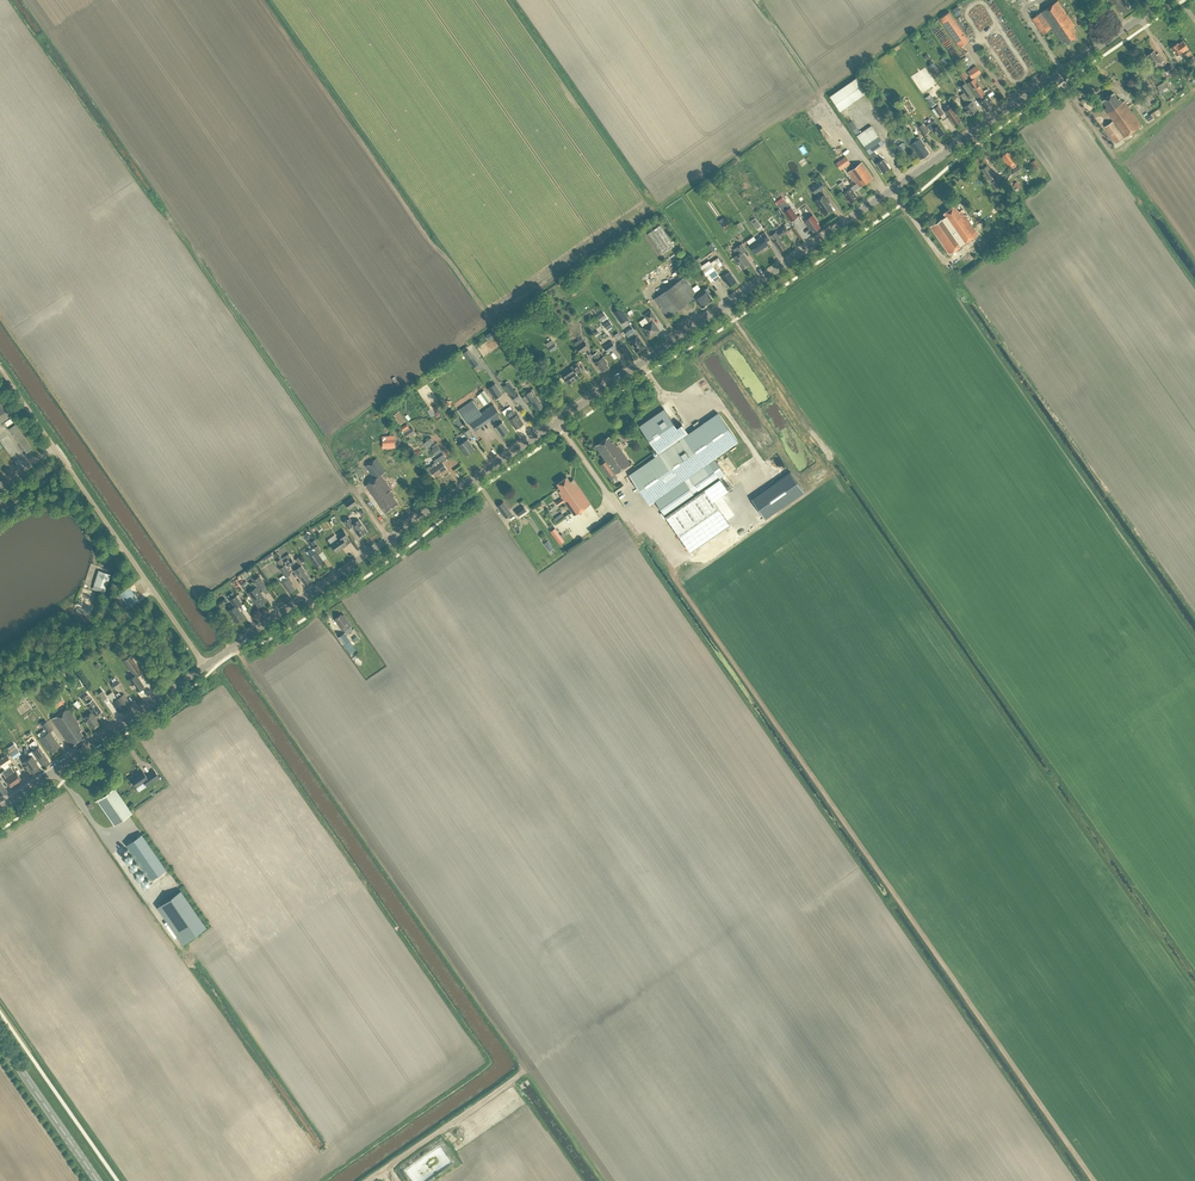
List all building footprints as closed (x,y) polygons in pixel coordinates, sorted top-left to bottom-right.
[(1071,17),(1070,15),(1069,16),(1058,0),(1033,18),(1044,34),(1053,28),(1063,43),(1066,41),(1068,44),(1078,37),(1074,32),(1076,31),(1073,26),(1075,25),(1073,22),(1077,19),(1075,16),(1071,19),(1070,17),(1071,17)] [(1115,3),(1121,12),(1122,10),(1124,12),(1128,9),(1127,7),(1129,6),(1125,0),(1110,0),(1114,5),(1114,4),(1115,3)] [(956,5),(949,9),(954,16),(961,12),(956,5)] [(949,12),(940,18),(960,47),(968,41),(949,12)] [(1178,43),(1171,47),(1177,55),(1183,51),(1189,48),(1184,40),(1179,44),(1178,43)] [(1147,55),(1156,67),(1164,61),(1159,53),(1157,54),(1154,50),(1147,55)] [(929,65),(935,74),(940,71),(933,62),(929,65)] [(967,71),(972,78),(981,71),(976,64),(967,71)] [(1174,69),(1171,64),(1164,68),(1168,74),(1174,69)] [(830,96),(840,111),(867,92),(857,77),(830,96)] [(978,100),(982,107),(983,106),(987,112),(994,107),(991,101),(992,100),(987,94),(986,94),(975,78),(968,83),(979,100),(978,100)] [(1156,87),(1161,96),(1172,89),(1167,80),(1156,87)] [(965,111),(967,115),(969,113),(970,114),(976,110),(973,105),(975,105),(972,100),(975,98),(966,83),(960,86),(964,92),(960,94),(966,104),(964,105),(967,110),(965,111)] [(1141,125),(1124,101),(1123,102),(1120,98),(1118,99),(1114,92),(1103,100),(1108,106),(1105,108),(1114,120),(1106,126),(1117,142),(1141,125)] [(929,95),(925,98),(931,107),(935,104),(929,95)] [(902,103),(909,113),(915,109),(908,99),(902,103)] [(934,108),(939,115),(943,113),(938,105),(934,108)] [(948,116),(954,125),(961,120),(955,112),(954,112),(948,105),(944,108),(950,115),(948,116)] [(900,112),(907,122),(911,119),(904,109),(900,112)] [(850,120),(846,122),(853,133),(857,131),(850,120)] [(934,120),(927,125),(930,130),(933,129),(938,136),(944,132),(938,124),(934,120)] [(921,123),(917,126),(923,135),(927,131),(921,123)] [(871,125),(856,135),(875,163),(876,163),(883,172),(889,167),(883,158),(879,161),(876,156),(877,156),(874,150),(884,144),(871,125)] [(908,131),(904,125),(897,130),(901,136),(908,131)] [(908,131),(902,135),(909,145),(910,144),(920,158),(928,152),(924,146),(925,146),(918,136),(915,138),(916,140),(915,141),(908,131)] [(900,155),(906,150),(900,141),(893,146),(900,155)] [(1016,166),(1014,163),(1016,161),(1010,152),(1008,153),(1007,151),(1002,154),(1003,156),(1001,157),(1008,167),(1011,165),(1013,168),(1016,166)] [(845,156),(840,160),(844,167),(845,168),(851,164),(845,156)] [(1031,162),(1035,169),(1040,166),(1035,159),(1031,162)] [(861,162),(848,171),(856,183),(859,187),(872,178),(861,162)] [(987,180),(990,183),(997,191),(1002,188),(1000,185),(996,179),(994,180),(992,177),(994,175),(987,165),(981,169),(984,173),(983,174),(987,180)] [(810,187),(815,193),(824,187),(820,181),(810,187)] [(842,181),(838,184),(844,192),(843,193),(850,203),(858,197),(853,191),(859,187),(856,183),(848,189),(842,181)] [(829,202),(824,194),(814,201),(824,215),(832,209),(828,203),(829,202)] [(1001,204),(1004,209),(1011,204),(1008,199),(1001,204)] [(792,208),(786,200),(780,204),(793,222),(800,216),(793,207),(792,208)] [(959,211),(954,205),(943,213),(945,216),(930,226),(949,254),(978,234),(964,214),(963,215),(960,210),(959,211)] [(773,208),(779,218),(783,216),(777,206),(773,208)] [(812,228),(814,231),(820,227),(816,222),(817,220),(812,214),(804,220),(809,228),(812,228)] [(727,223),(723,217),(719,221),(722,226),(727,223)] [(674,245),(660,224),(647,233),(662,254),(674,245)] [(775,232),(771,235),(774,241),(781,251),(786,247),(779,238),(779,237),(778,236),(779,235),(780,236),(788,230),(784,225),(777,231),(776,232),(775,232)] [(764,232),(760,235),(761,236),(749,244),(754,252),(760,248),(761,249),(768,244),(766,241),(769,239),(764,232)] [(741,243),(735,247),(739,253),(734,257),(742,268),(750,263),(743,253),(746,250),(741,243)] [(725,280),(729,286),(736,281),(729,271),(721,277),(724,281),(725,280)] [(654,298),(667,316),(694,297),(701,307),(706,304),(712,299),(708,293),(710,292),(707,287),(697,295),(684,277),(654,298)] [(613,312),(621,323),(628,318),(620,307),(613,312)] [(641,327),(647,335),(647,336),(648,338),(651,336),(659,330),(652,319),(655,317),(651,310),(644,315),(649,322),(641,327)] [(611,320),(605,323),(609,329),(615,326),(611,320)] [(644,346),(644,345),(637,335),(634,331),(630,334),(633,338),(629,341),(631,344),(631,345),(631,344),(633,346),(632,347),(633,347),(636,351),(641,348),(642,348),(644,346)] [(546,345),(551,352),(557,347),(552,340),(546,345)] [(589,346),(584,340),(576,345),(581,352),(589,346)] [(611,341),(604,346),(607,352),(615,346),(611,341)] [(632,354),(625,344),(618,349),(625,359),(632,354)] [(468,349),(463,353),(473,368),(479,364),(468,349)] [(597,361),(595,362),(601,371),(608,366),(604,361),(605,360),(603,356),(601,358),(597,352),(593,355),(597,361)] [(565,379),(568,383),(575,378),(575,380),(579,377),(576,373),(582,370),(577,362),(570,367),(572,369),(563,375),(560,378),(560,379),(561,381),(562,382),(565,379)] [(434,372),(428,375),(431,381),(436,378),(434,372)] [(504,386),(510,395),(515,391),(509,382),(504,386)] [(502,394),(495,383),(488,388),(495,399),(502,394)] [(536,410),(543,406),(536,396),(531,389),(531,390),(522,396),(522,395),(522,396),(528,404),(527,403),(530,401),(536,410)] [(491,400),(484,390),(481,393),(477,396),(484,405),(489,401),(490,402),(491,401),(491,400)] [(511,396),(514,401),(520,397),(517,392),(511,396)] [(496,426),(502,435),(508,430),(497,414),(500,413),(494,404),(481,413),(472,400),(457,410),(466,424),(469,421),(475,430),(492,418),(495,421),(498,424),(496,426)] [(440,404),(433,407),(436,412),(442,409),(440,404)] [(659,454),(629,474),(650,504),(655,500),(676,531),(690,551),(729,523),(719,509),(713,500),(728,490),(719,477),(724,474),(713,458),(738,441),(718,413),(688,433),(682,423),(677,427),(664,408),(639,425),(659,454)] [(506,414),(516,428),(523,423),(517,414),(516,414),(513,409),(506,414)] [(455,420),(460,428),(464,425),(459,418),(455,420)] [(32,448),(15,423),(4,431),(21,456),(32,448)] [(401,427),(408,437),(416,431),(413,427),(411,428),(407,423),(401,427)] [(464,432),(469,438),(473,435),(469,429),(464,432)] [(394,435),(382,436),(383,448),(395,447),(394,435)] [(433,437),(427,442),(429,445),(435,440),(433,437)] [(459,445),(466,455),(474,449),(467,439),(459,445)] [(613,443),(611,444),(608,440),(599,446),(606,455),(604,457),(610,465),(622,457),(613,443)] [(432,445),(434,448),(432,449),(436,455),(442,450),(438,445),(437,445),(436,442),(432,445)] [(739,464),(749,456),(746,453),(736,461),(739,464)] [(439,473),(438,473),(440,472),(441,473),(447,469),(443,462),(447,459),(443,454),(434,460),(437,465),(434,467),(433,465),(428,467),(427,469),(431,474),(432,473),(435,476),(439,473)] [(726,458),(733,470),(736,468),(729,456),(726,458)] [(365,485),(385,512),(398,503),(393,496),(394,495),(391,490),(381,474),(385,471),(376,458),(365,466),(374,478),(365,485)] [(790,471),(751,499),(765,518),(804,491),(790,471)] [(556,502),(558,505),(564,501),(574,515),(590,503),(574,479),(570,481),(567,476),(557,483),(561,489),(559,491),(562,495),(561,496),(562,498),(556,502)] [(345,502),(350,509),(358,503),(353,496),(345,502)] [(504,501),(498,505),(506,517),(512,513),(504,501)] [(523,505),(515,511),(520,518),(528,512),(523,505)] [(352,526),(359,536),(367,531),(359,519),(353,523),(350,518),(344,522),(349,529),(352,526)] [(555,528),(551,531),(560,544),(565,541),(563,538),(565,537),(562,534),(561,535),(555,528)] [(348,544),(344,539),(348,536),(344,530),(338,534),(340,537),(331,544),(336,552),(343,547),(344,547),(348,544)] [(546,542),(551,550),(554,548),(549,540),(546,542)] [(322,551),(318,545),(314,548),(316,551),(309,556),(316,566),(318,565),(319,565),(322,563),(321,562),(323,561),(318,554),(322,551)] [(282,558),(288,567),(295,562),(289,553),(282,558)] [(271,554),(259,562),(260,563),(272,555),(271,554)] [(285,564),(280,568),(286,577),(291,574),(285,564)] [(299,575),(304,583),(310,579),(305,571),(301,565),(294,570),(298,576),(299,575)] [(97,573),(93,586),(105,590),(109,577),(97,573)] [(255,579),(259,585),(248,592),(258,607),(267,601),(258,588),(260,587),(261,588),(265,585),(259,576),(255,579)] [(292,584),(293,583),(289,577),(282,582),(289,593),(295,588),(292,584)] [(137,599),(129,587),(119,594),(116,596),(119,601),(122,599),(127,606),(137,599)] [(244,616),(237,606),(242,603),(236,595),(230,600),(234,606),(228,610),(236,622),(244,616)] [(337,619),(335,620),(343,630),(351,625),(343,614),(342,615),(341,614),(336,617),(337,619)] [(344,644),(350,640),(344,632),(338,636),(344,644)] [(128,679),(136,691),(144,686),(136,675),(141,672),(130,655),(122,660),(130,670),(130,669),(134,675),(128,679)] [(117,679),(115,680),(114,679),(112,680),(113,682),(111,683),(115,688),(120,684),(117,679)] [(49,699),(56,707),(65,701),(58,692),(49,699)] [(119,709),(120,711),(125,708),(118,697),(116,698),(112,692),(108,695),(112,701),(112,702),(117,710),(119,709)] [(118,697),(125,708),(129,705),(128,703),(129,702),(124,693),(121,695),(120,694),(117,695),(118,697)] [(96,719),(97,719),(95,716),(101,711),(93,699),(91,699),(88,694),(83,698),(86,703),(92,711),(84,717),(89,724),(90,724),(93,728),(99,724),(96,719)] [(84,736),(80,730),(81,729),(78,724),(79,724),(68,707),(52,718),(68,743),(71,741),(73,744),(84,736)] [(46,719),(40,723),(45,732),(52,728),(46,719)] [(45,745),(50,752),(57,747),(53,740),(54,739),(49,731),(41,736),(46,744),(45,745)] [(31,750),(41,764),(48,760),(38,745),(31,736),(26,740),(33,749),(31,750)] [(9,753),(13,758),(20,753),(16,748),(9,753)] [(23,761),(30,772),(39,766),(38,765),(41,764),(31,750),(28,753),(30,756),(23,761)] [(2,767),(11,761),(7,754),(0,758),(0,764),(2,767)] [(4,777),(10,786),(21,779),(15,769),(13,770),(10,765),(2,771),(1,771),(5,776),(4,777)] [(154,770),(149,772),(146,775),(141,769),(129,777),(136,787),(144,782),(146,785),(159,777),(154,770)] [(96,800),(113,825),(131,812),(114,787),(96,800)] [(127,844),(151,879),(166,868),(142,834),(127,844)] [(181,890),(158,906),(184,942),(206,926),(181,890)]
